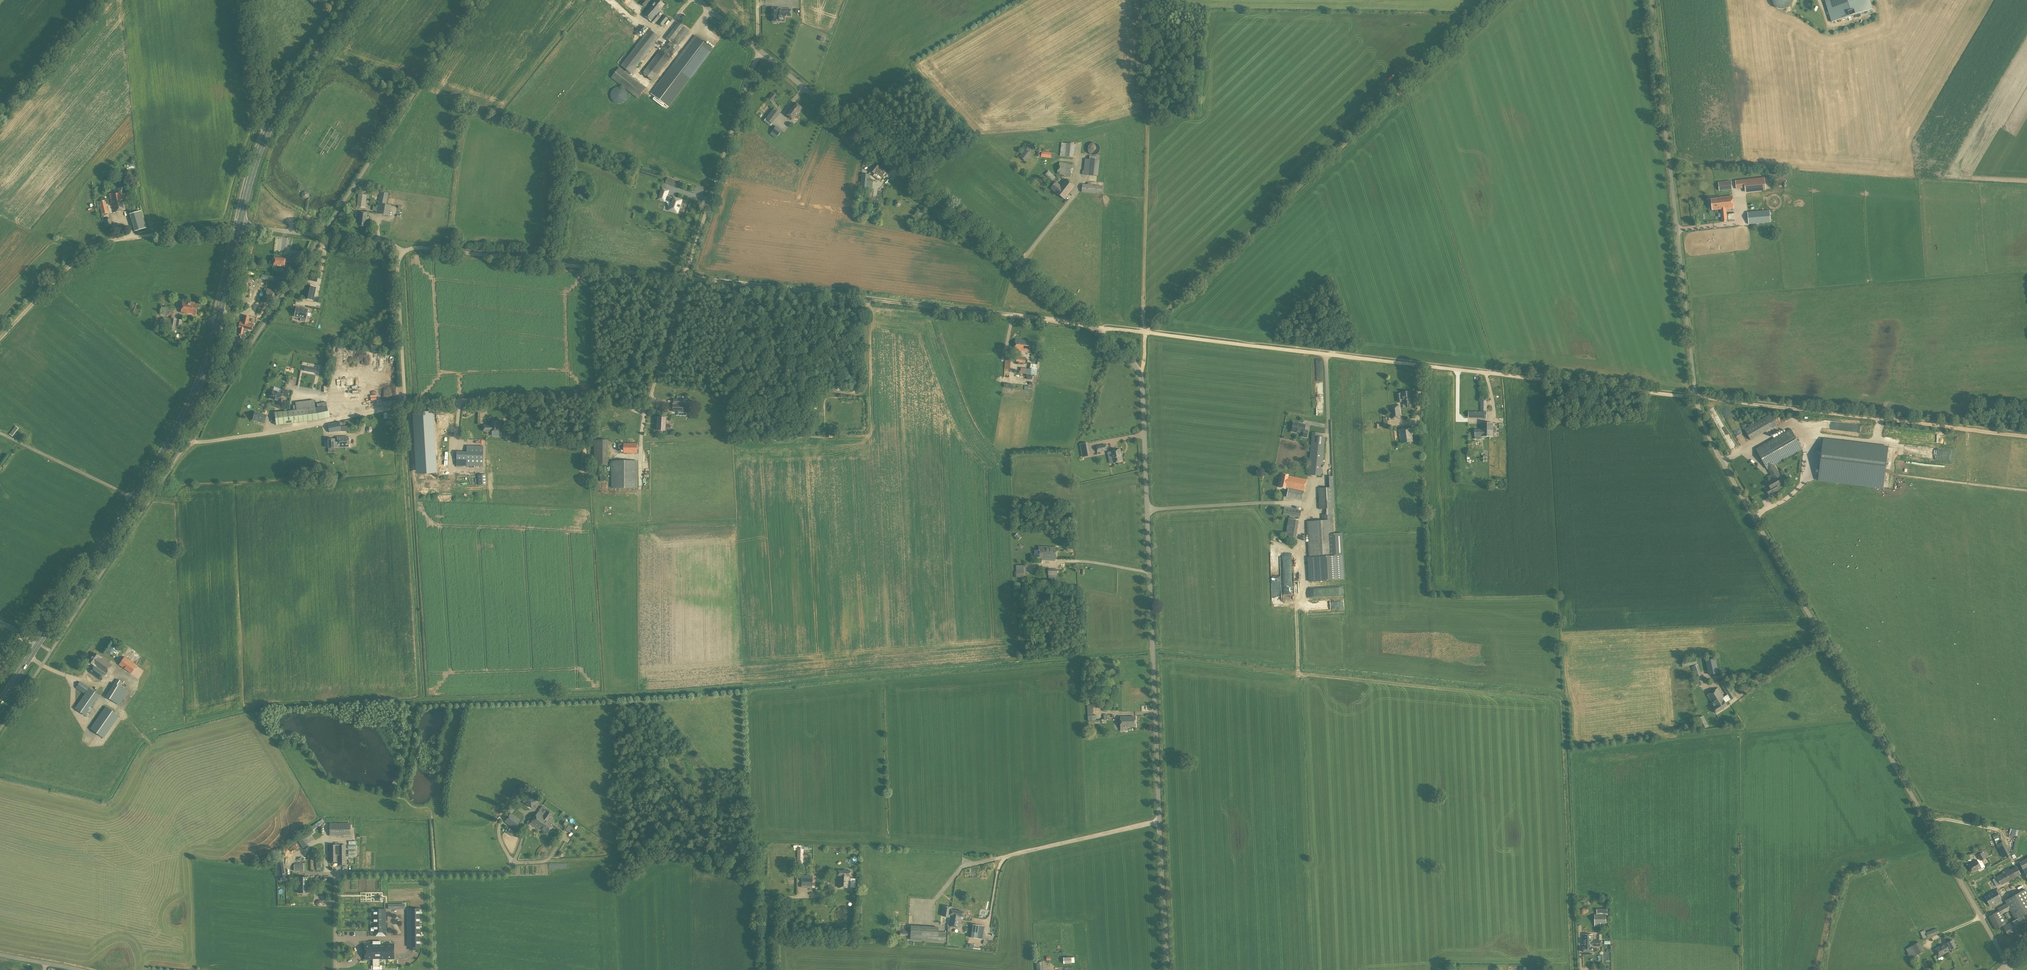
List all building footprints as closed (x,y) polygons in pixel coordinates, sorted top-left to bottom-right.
[(659,0),(657,0),(655,2),(644,15),(655,23),(660,17),(656,15),(662,8),(665,4),(659,0)] [(1774,8),(1790,7),(1790,0),(1774,0),(1774,8)] [(1832,22),(1873,9),(1870,0),(1825,0),(1832,22)] [(781,17),(782,17),(782,15),(785,15),(785,16),(784,16),(785,16),(791,16),(791,10),(791,9),(782,9),(781,9),(773,9),(772,9),(772,14),(772,17),(772,21),(772,22),(773,22),(774,23),(777,23),(777,22),(780,22),(781,22),(781,21),(781,17)] [(661,27),(668,19),(664,16),(659,23),(661,25),(660,26),(661,27)] [(678,46),(689,31),(679,22),(666,38),(670,41),(668,44),(665,43),(642,73),(653,81),(679,47),(678,46)] [(657,42),(658,41),(657,41),(660,37),(649,29),(620,65),(626,70),(625,71),(619,67),(611,78),(638,99),(646,88),(632,77),(633,76),(632,75),(631,76),(630,75),(645,56),(646,56),(647,56),(646,55),(649,51),(650,52),(651,51),(649,50),(656,41),(657,42)] [(651,93),(668,107),(713,49),(695,35),(651,93)] [(771,102),(777,96),(772,92),(767,99),(771,102)] [(653,99),(662,106),(664,104),(655,97),(653,99)] [(785,114),(793,120),(803,108),(795,102),(785,114)] [(772,124),(780,114),(773,109),(766,118),(772,124)] [(776,126),(770,134),(776,139),(782,131),(776,126)] [(1073,157),(1075,144),(1061,143),(1060,156),(1073,157)] [(1094,155),(1095,155),(1096,155),(1097,154),(1098,153),(1099,153),(1099,152),(1100,151),(1100,150),(1100,148),(1100,147),(1099,146),(1099,145),(1098,145),(1097,144),(1096,143),(1095,143),(1094,143),(1093,143),(1092,143),(1091,144),(1090,144),(1089,145),(1089,146),(1088,147),(1088,148),(1088,149),(1088,150),(1088,151),(1089,152),(1089,153),(1090,154),(1091,154),(1092,155),(1093,155),(1094,155)] [(1026,162),(1032,154),(1028,151),(1030,149),(1027,146),(1024,149),(1025,149),(1019,157),(1026,162)] [(1037,149),(1037,156),(1041,156),(1041,157),(1055,158),(1056,153),(1043,152),(1043,150),(1037,149)] [(1099,160),(1099,157),(1090,155),(1089,159),(1085,159),(1084,170),(1082,170),(1082,174),(1098,176),(1100,160),(1099,160)] [(1071,177),(1074,165),(1060,162),(1057,173),(1071,177)] [(873,176),(879,180),(886,172),(875,163),(869,170),(874,174),(873,176)] [(1052,181),(1056,177),(1048,171),(1045,175),(1052,181)] [(872,190),(873,180),(869,180),(869,174),(862,173),(861,189),(872,190)] [(677,187),(679,181),(667,177),(665,183),(677,187)] [(1065,199),(1075,186),(1066,179),(1061,186),(1056,182),(1051,189),(1065,199)] [(1719,191),(1732,189),(1731,181),(1719,182),(1719,191)] [(1088,183),(1087,184),(1082,184),(1081,192),(1101,194),(1102,186),(1089,185),(1090,183),(1088,183)] [(673,198),(667,195),(669,191),(662,188),(659,199),(665,201),(665,200),(671,202),(669,210),(677,213),(682,200),(673,197),(673,198)] [(112,202),(114,212),(125,209),(123,200),(124,200),(122,191),(109,194),(111,202),(112,202)] [(389,216),(391,205),(386,204),(388,193),(380,192),(376,213),(389,216)] [(364,208),(366,196),(358,195),(357,207),(364,208)] [(1728,221),(1726,209),(1734,208),(1733,196),(1721,197),(1721,198),(1712,199),(1713,210),(1721,209),(1723,222),(1728,221)] [(108,212),(106,200),(99,202),(102,214),(108,212)] [(1748,223),(1771,220),(1769,209),(1756,211),(1756,212),(1747,213),(1748,223)] [(130,214),(135,231),(146,228),(140,211),(130,214)] [(110,218),(103,220),(106,229),(113,227),(110,218)] [(366,226),(366,219),(359,218),(358,225),(366,226)] [(289,262),(289,257),(285,257),(285,258),(274,257),(273,266),(284,267),(285,262),(289,262)] [(313,300),(316,287),(306,285),(303,298),(313,300)] [(267,288),(265,296),(272,298),(274,290),(267,288)] [(182,312),(196,314),(198,304),(183,302),(182,312)] [(175,307),(162,305),(160,314),(169,316),(169,315),(174,316),(175,307)] [(306,322),(308,310),(297,307),(295,317),(301,318),(301,321),(306,322)] [(248,324),(250,317),(244,316),(242,322),(240,322),(239,328),(240,328),(239,335),(239,336),(244,337),(246,336),(247,330),(253,331),(254,325),(248,324)] [(170,319),(165,318),(164,327),(169,328),(168,333),(175,334),(176,326),(181,327),(182,320),(171,318),(170,319)] [(1030,351),(1031,342),(1016,340),(1015,349),(1030,351)] [(1038,375),(1039,365),(1030,363),(1030,369),(1026,369),(1025,374),(1038,375)] [(288,398),(290,392),(283,390),(281,393),(273,391),(272,396),(271,396),(270,396),(270,398),(271,399),(281,402),(283,396),(288,398)] [(1409,391),(1401,392),(1403,404),(1405,404),(1405,407),(1412,406),(1412,402),(1411,402),(1409,391)] [(683,404),(683,399),(674,399),(674,404),(673,404),(673,411),(685,412),(685,404),(683,404)] [(315,408),(314,400),(295,402),(296,405),(293,405),(294,410),(274,412),(276,425),(316,420),(329,418),(327,405),(315,408)] [(1391,418),(1401,417),(1399,404),(1389,406),(1391,418)] [(264,424),(267,416),(255,412),(252,420),(264,424)] [(1751,440),(1773,427),(1777,425),(1776,424),(1771,414),(1770,415),(1767,417),(1744,429),(1751,440)] [(671,430),(671,425),(666,425),(666,418),(658,418),(658,431),(666,431),(666,429),(671,430)] [(499,432),(500,420),(490,420),(490,426),(484,425),(484,431),(499,432)] [(1306,437),(1308,431),(1304,430),(1305,425),(1293,422),(1291,431),(1303,434),(1302,436),(1306,437)] [(9,433),(13,436),(19,428),(15,425),(9,433)] [(331,433),(342,433),(341,432),(341,426),(341,425),(331,426),(331,433)] [(1400,443),(1413,442),(1411,428),(1399,429),(1400,443)] [(1493,432),(1493,430),(1485,430),(1485,428),(1482,429),(1481,429),(1475,429),(1475,436),(1475,439),(1482,439),(1482,436),(1493,437),(1493,436),(1495,436),(1495,432),(1493,432)] [(1774,488),(1777,486),(1780,484),(1777,478),(1780,476),(1774,465),(1802,449),(1790,429),(1756,449),(1767,469),(1768,468),(1772,476),(1774,478),(1772,479),(1772,480),(1771,481),(1774,488)] [(433,448),(433,447),(433,445),(433,443),(431,441),(430,439),(429,438),(427,437),(425,436),(422,436),(420,436),(418,437),(416,438),(414,439),(413,441),(411,443),(411,445),(410,447),(411,450),(411,451),(412,453),(414,455),(415,457),(417,458),(419,459),(421,459),(424,459),(426,458),(428,457),(430,456),(431,454),(432,452),(433,450),(433,448)] [(1321,476),(1325,437),(1312,436),(1308,475),(1321,476)] [(349,447),(349,437),(337,438),(337,441),(335,441),(335,439),(328,439),(329,448),(338,448),(349,447)] [(1888,446),(1823,438),(1818,482),(1883,490),(1888,446)] [(607,464),(607,439),(594,439),(594,464),(607,464)] [(623,453),(637,453),(637,443),(623,443),(623,453)] [(1097,452),(1107,450),(1106,444),(1096,446),(1097,452)] [(482,466),(483,446),(467,445),(466,451),(456,451),(456,466),(482,466)] [(1113,463),(1122,461),(1120,450),(1111,452),(1113,463)] [(611,488),(638,488),(637,461),(611,461),(611,488)] [(606,472),(606,464),(598,464),(599,478),(604,478),(604,473),(606,472)] [(1288,475),(1282,474),(1280,487),(1286,489),(1286,488),(1288,488),(1287,496),(1291,497),(1292,489),(1304,491),(1306,479),(1288,476),(1288,475)] [(478,485),(487,485),(486,475),(478,475),(478,485)] [(1322,515),(1322,520),(1306,521),(1308,557),(1307,557),(1308,582),(1345,580),(1342,533),(1334,533),(1332,508),(1335,508),(1334,487),(1333,487),(1333,476),(1327,476),(1328,480),(1327,480),(1327,488),(1318,488),(1319,509),(1327,509),(1327,512),(1325,512),(1325,515),(1322,515)] [(1774,488),(1771,481),(1767,483),(1770,487),(1766,489),(1769,495),(1779,489),(1777,486),(1774,488)] [(1300,517),(1301,510),(1284,507),(1283,515),(1300,517)] [(1295,540),(1298,520),(1288,518),(1285,538),(1295,540)] [(1056,548),(1039,547),(1038,558),(1056,560),(1056,548)] [(1016,576),(1026,576),(1026,575),(1029,573),(1026,571),(1025,565),(1016,565),(1016,576)] [(1057,584),(1057,569),(1048,569),(1048,575),(1051,575),(1050,581),(1049,581),(1049,584),(1057,584)] [(117,655),(122,648),(116,644),(112,641),(105,651),(109,654),(110,653),(112,655),(114,652),(117,655)] [(101,680),(112,665),(95,653),(89,662),(94,666),(90,672),(101,680)] [(131,673),(137,665),(125,656),(119,665),(131,673)] [(1683,667),(1697,664),(1696,658),(1681,661),(1683,667)] [(1709,675),(1718,673),(1715,658),(1705,660),(1709,675)] [(1695,685),(1703,683),(1698,664),(1691,666),(1696,682),(1694,682),(1695,685)] [(119,705),(128,691),(119,686),(122,682),(117,679),(106,697),(119,705)] [(1718,688),(1707,695),(1712,703),(1711,704),(1713,708),(1712,709),(1715,713),(1727,705),(1726,703),(1735,697),(1725,680),(1720,683),(1728,695),(1724,697),(1718,688)] [(85,694),(89,688),(80,682),(76,688),(85,694)] [(85,716),(99,695),(89,688),(75,709),(85,716)] [(104,738),(119,716),(106,707),(91,729),(104,738)] [(1120,731),(1128,731),(1128,727),(1135,727),(1135,717),(1120,717),(1120,731)] [(1703,730),(1707,727),(1702,717),(1697,719),(1703,730)] [(537,807),(541,800),(529,792),(522,802),(525,803),(525,804),(531,808),(534,805),(537,807)] [(546,819),(548,821),(553,814),(542,806),(530,823),(540,830),(541,829),(543,825),(542,824),(546,819)] [(515,829),(521,820),(510,813),(504,821),(515,829)] [(306,845),(303,839),(314,832),(312,829),(324,821),(323,819),(295,836),(302,848),(306,845)] [(554,825),(548,821),(546,819),(542,824),(543,825),(541,829),(547,834),(554,825)] [(330,836),(350,836),(350,823),(330,824),(330,836)] [(512,836),(514,833),(507,828),(505,831),(512,836)] [(2003,841),(1996,845),(2003,858),(2010,854),(2003,841)] [(345,865),(345,845),(330,845),(330,862),(339,862),(339,865),(345,865)] [(1980,861),(1985,858),(1982,852),(1977,855),(1980,861)] [(278,878),(285,877),(282,857),(275,858),(278,878)] [(2019,862),(2026,878),(2026,858),(2019,862)] [(1975,871),(1981,868),(1976,860),(1973,862),(1974,862),(1968,865),(1972,872),(1975,871)] [(2001,885),(2021,874),(2016,866),(1996,877),(2001,885)] [(851,876),(851,871),(838,870),(838,876),(839,876),(838,887),(850,888),(850,876),(851,876)] [(1989,905),(2001,899),(1999,896),(2001,895),(1998,889),(1985,897),(1989,905)] [(2026,914),(2026,892),(2025,889),(2004,900),(2006,903),(1997,908),(1998,911),(1988,917),(1996,930),(2006,924),(2003,918),(2005,917),(2003,915),(2002,915),(2001,915),(2010,910),(2015,920),(2012,921),(2003,926),(2009,937),(2020,930),(2018,927),(2026,922),(2025,919),(2023,916),(2026,914)] [(944,906),(942,916),(950,917),(951,910),(952,907),(944,906)] [(409,916),(419,916),(419,914),(420,914),(419,911),(419,908),(409,909),(409,916)] [(950,917),(948,926),(960,928),(962,919),(963,919),(964,917),(964,912),(951,910),(950,917)] [(1606,924),(1606,914),(1597,914),(1595,914),(1595,924),(1606,924)] [(384,932),(384,924),(374,924),(374,927),(374,929),(374,932),(378,932),(378,936),(386,936),(386,932),(384,932)] [(981,926),(971,924),(969,937),(979,938),(981,926)] [(946,941),(946,932),(938,931),(938,927),(911,926),(910,939),(946,941)] [(1939,933),(1937,928),(1926,933),(1928,937),(1939,933)] [(1593,940),(1593,935),(1583,935),(1583,952),(1593,952),(1593,946),(1602,946),(1602,935),(1599,935),(1599,940),(1593,940)] [(1945,945),(1948,950),(1951,949),(1951,950),(1956,947),(1953,940),(1947,943),(1948,943),(1945,945)] [(381,944),(381,941),(372,941),(372,944),(364,944),(365,959),(373,959),(373,966),(380,966),(380,959),(394,959),(394,944),(381,944)] [(1948,950),(1945,945),(1944,943),(1934,949),(1938,957),(1949,952),(1948,950)] [(1911,946),(1906,949),(1911,958),(1917,955),(1911,946)]
